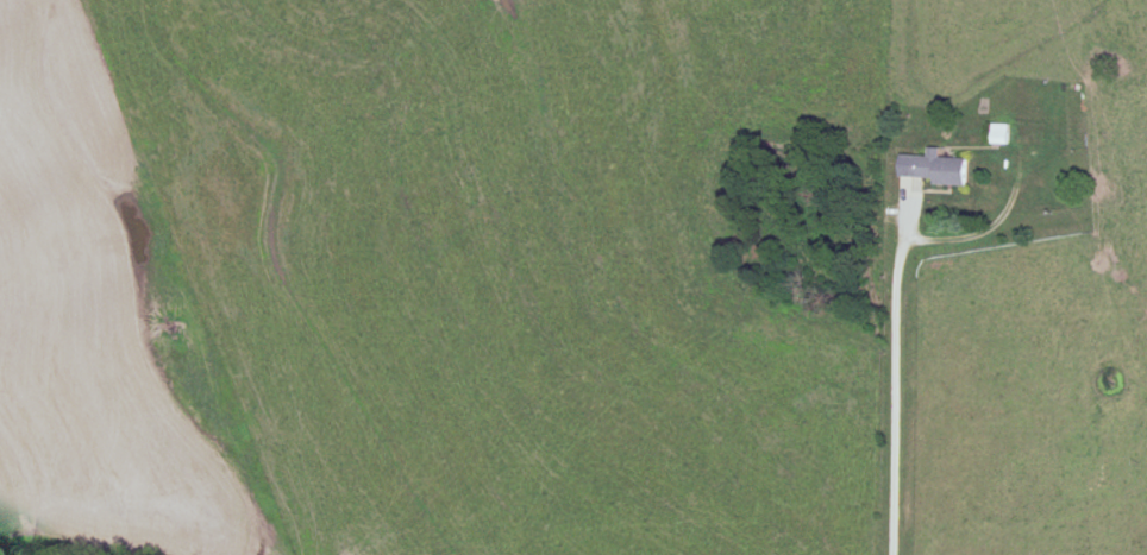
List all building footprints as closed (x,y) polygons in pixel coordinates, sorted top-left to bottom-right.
[(1008,144),(1008,125),(992,125),(992,144),(1008,144)] [(934,186),(967,186),(967,159),(941,158),(941,149),(929,149),(929,157),(913,157),(912,178),(935,179),(934,186)]
